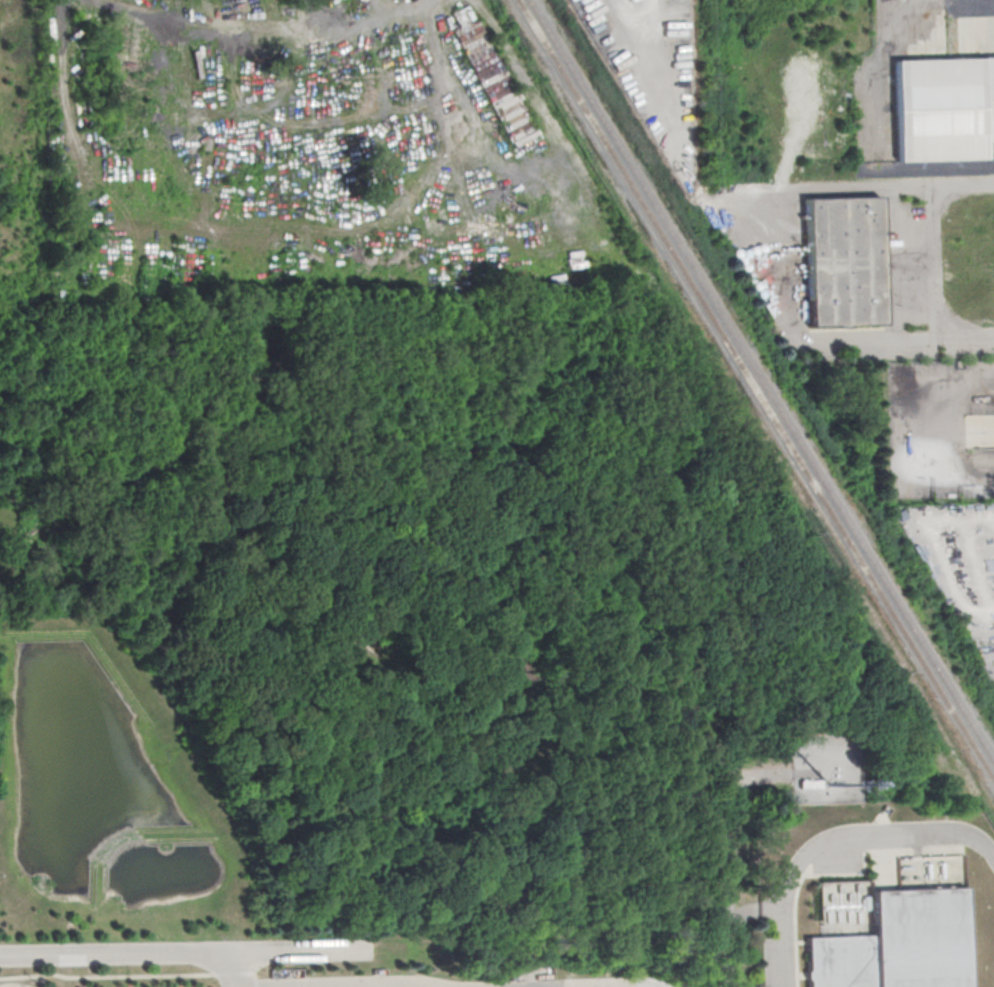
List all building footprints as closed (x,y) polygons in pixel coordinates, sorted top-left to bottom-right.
[(893,60),(993,57),(993,141),(982,141),(983,160),(895,162),(893,60)] [(804,198),(879,196),(883,324),(808,326),(804,198)] [(798,781),(819,780),(819,788),(799,789),(798,781)] [(807,986),(970,986),(967,890),(872,893),(873,936),(806,938),(807,986)]
